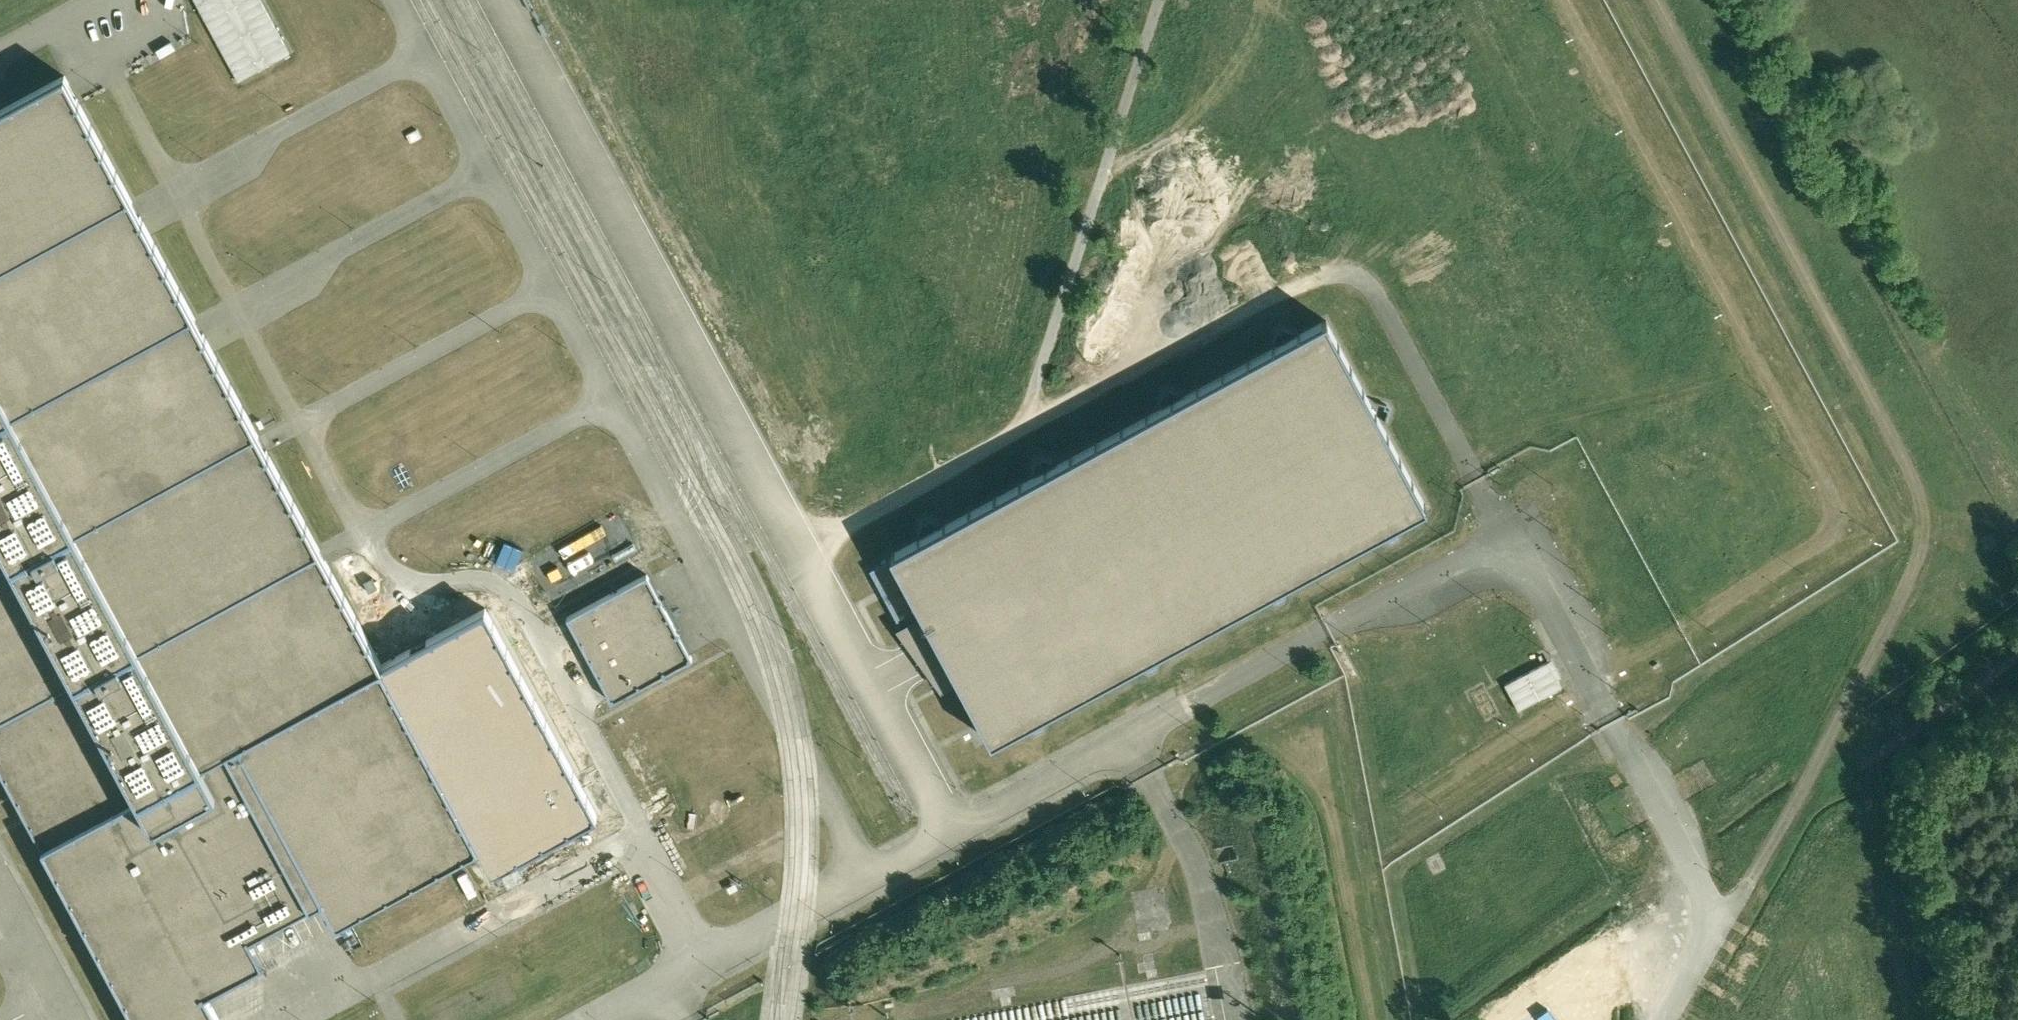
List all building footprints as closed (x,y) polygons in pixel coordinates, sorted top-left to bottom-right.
[(213,29),(248,12),(269,56),(286,48),(262,0),(199,0),(213,29)] [(66,74),(0,109),(0,764),(138,1019),(216,1019),(220,1017),(207,992),(200,978),(242,955),(250,969),(480,844),(383,664),(384,664),(66,74)] [(881,553),(983,741),(1421,504),(1319,316),(881,553)] [(648,572),(568,615),(614,700),(694,657),(648,572)] [(1549,660),(1506,683),(1520,709),(1562,686),(1549,660)]
